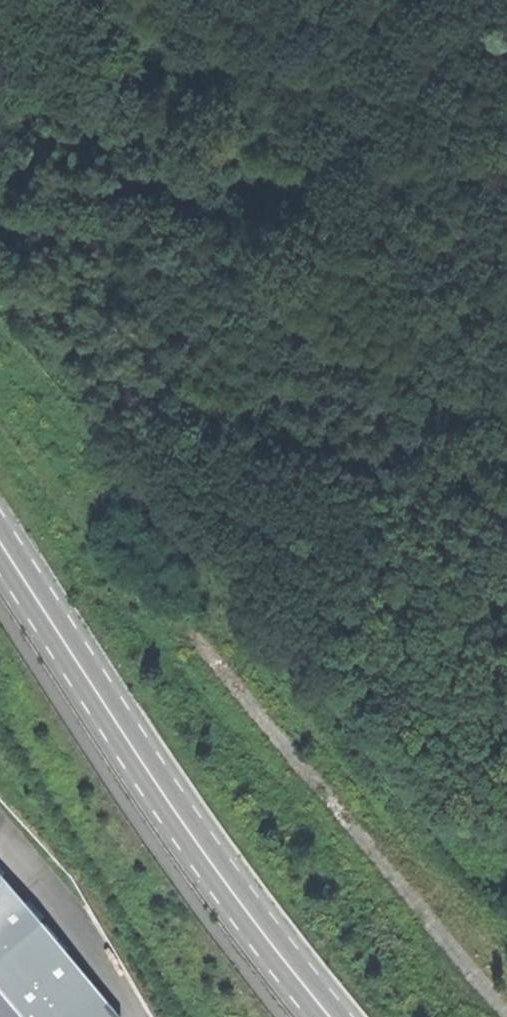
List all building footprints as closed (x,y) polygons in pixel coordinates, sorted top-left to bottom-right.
[(19,1016),(117,1016),(0,879),(0,995),(19,1016)] [(8,1005),(0,995),(0,1011),(8,1005)] [(8,1005),(0,1011),(0,1016),(19,1016),(8,1005)]
